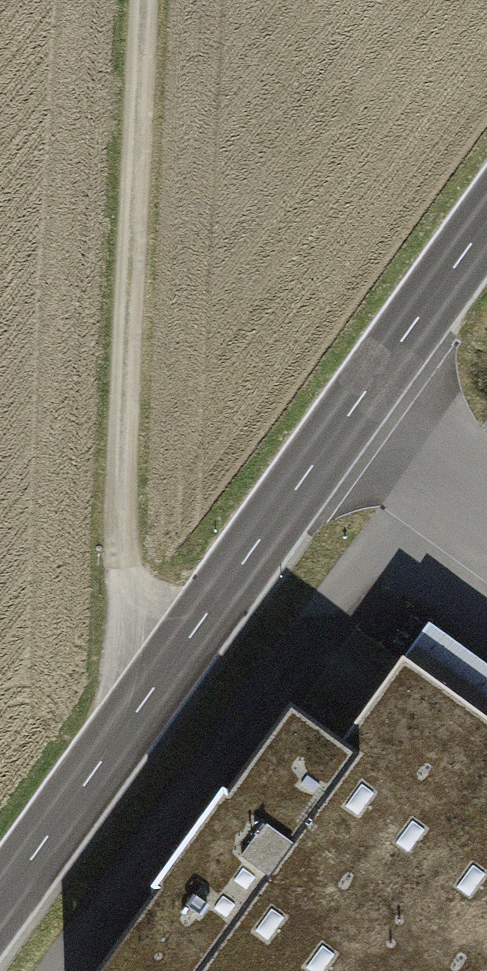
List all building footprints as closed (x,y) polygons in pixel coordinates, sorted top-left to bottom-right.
[(97,970),(486,970),(486,722),(467,707),(404,661),(341,747),(289,709),(97,970)]
